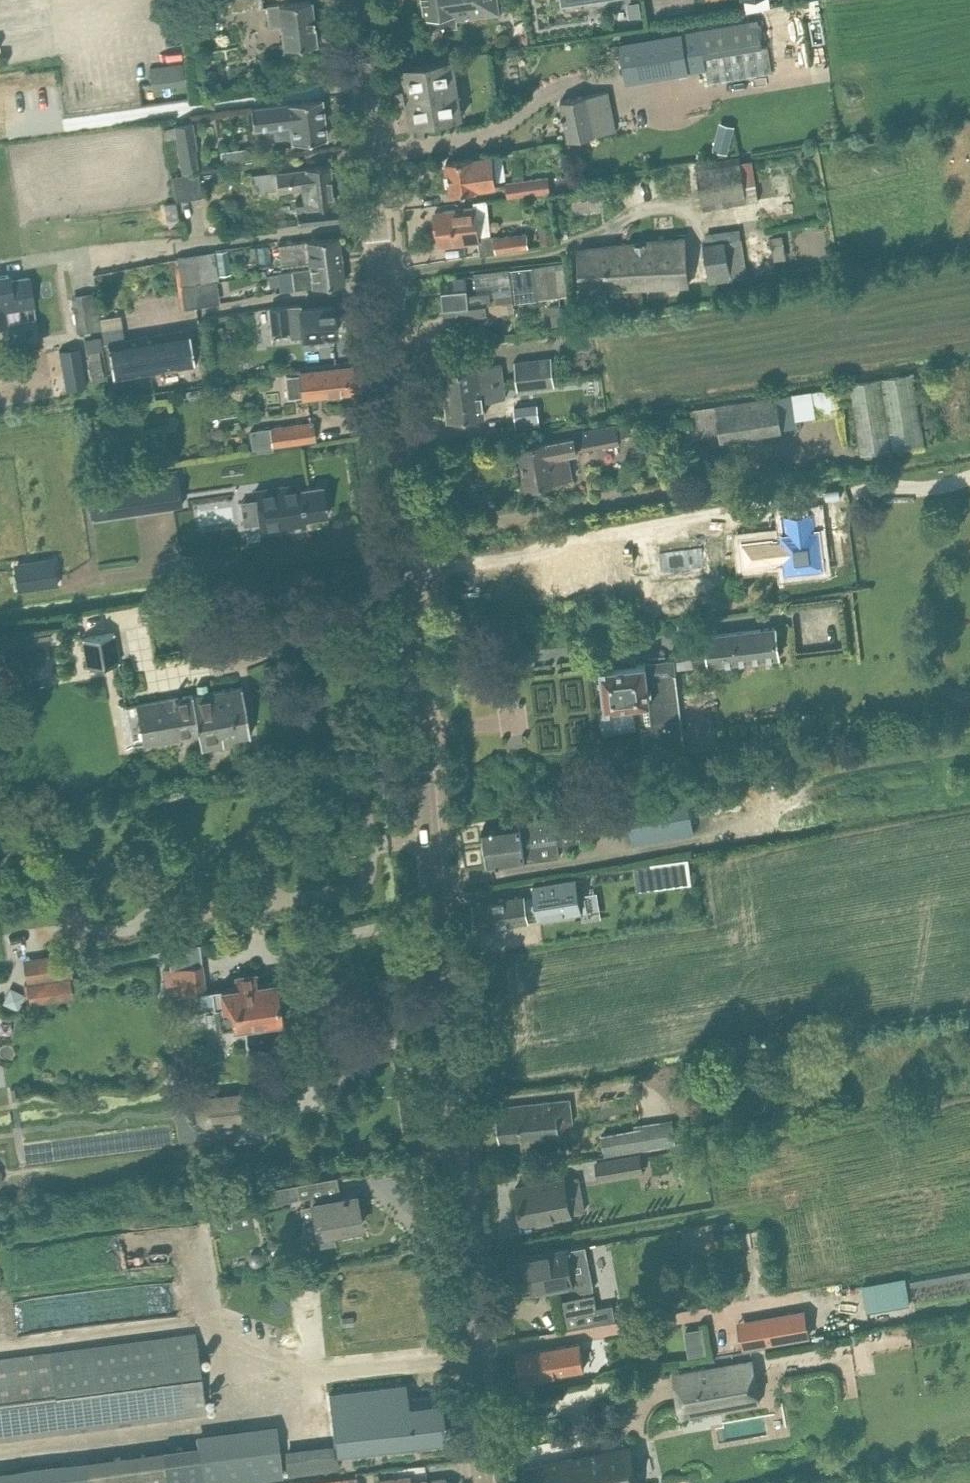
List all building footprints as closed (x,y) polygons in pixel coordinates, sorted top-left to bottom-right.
[(262,7),(261,0),(201,0),(181,3),(186,31),(220,26),(219,18),(223,17),(223,13),(262,7)] [(311,0),(310,0),(279,4),(279,3),(266,5),(269,27),(281,25),(283,47),(317,43),(311,0)] [(498,0),(424,0),(426,16),(456,12),(457,17),(500,11),(498,0)] [(639,2),(630,3),(632,16),(640,15),(639,2)] [(775,15),(620,42),(627,81),(705,67),(708,84),(812,65),(803,13),(776,18),(775,15)] [(452,57),(404,65),(409,95),(457,87),(452,57)] [(147,86),(181,86),(181,64),(147,65),(147,86)] [(217,68),(201,69),(201,81),(218,80),(217,68)] [(462,117),(457,87),(409,95),(414,125),(462,117)] [(618,129),(615,112),(610,90),(561,100),(564,114),(562,114),(563,118),(565,118),(569,139),(618,129)] [(326,137),(322,98),(288,102),(288,103),(251,108),(253,128),(290,123),(292,141),(326,137)] [(200,169),(192,121),(174,124),(182,172),(200,169)] [(176,137),(174,126),(164,128),(166,138),(176,137)] [(716,141),(713,151),(729,155),(731,145),(716,141)] [(492,183),(490,167),(488,155),(447,161),(451,193),(481,189),(481,185),(492,183)] [(752,159),(696,168),(702,209),(746,203),(745,200),(758,198),(752,159)] [(340,212),(339,205),(336,203),(336,200),(334,200),(330,164),(251,173),(252,180),(253,191),(265,190),(264,186),(277,184),(278,191),(302,188),(303,200),(295,201),(298,223),(338,218),(338,215),(340,212)] [(548,177),(506,182),(508,197),(550,192),(548,177)] [(593,185),(589,190),(590,195),(594,199),(600,198),(603,193),(603,188),(598,185),(593,185)] [(175,201),(164,203),(166,219),(178,217),(175,201)] [(455,209),(435,212),(438,235),(440,234),(441,246),(479,241),(479,237),(478,230),(477,216),(481,215),(480,207),(475,207),(455,209)] [(286,216),(274,218),(275,226),(287,224),(286,216)] [(554,224),(539,225),(541,242),(556,240),(554,224)] [(496,235),(479,237),(479,241),(481,254),(498,251),(528,246),(526,230),(496,235)] [(707,242),(703,243),(709,282),(749,276),(743,231),(706,236),(707,242)] [(341,256),(339,235),(307,240),(278,244),(281,265),(309,261),(310,265),(311,271),(325,269),(324,259),(341,256)] [(784,236),(772,238),(774,255),(786,254),(784,236)] [(692,277),(688,237),(580,248),(584,288),(692,277)] [(200,281),(196,253),(178,256),(182,284),(200,281)] [(345,282),(341,256),(324,259),(325,269),(311,271),(310,265),(291,268),(294,288),(312,285),(312,286),(345,282)] [(567,294),(563,262),(475,272),(475,275),(477,297),(489,296),(490,302),(514,300),(567,294)] [(29,277),(10,280),(8,274),(0,276),(0,325),(7,324),(5,309),(34,304),(29,277)] [(477,297),(475,275),(443,279),(446,315),(486,311),(486,316),(515,313),(514,300),(490,302),(489,296),(477,297)] [(203,304),(200,281),(182,284),(185,307),(203,304)] [(560,303),(550,305),(552,324),(562,323),(560,303)] [(300,304),(270,306),(271,326),(272,332),(288,331),(293,337),(303,336),(316,335),(336,333),(336,329),(338,328),(337,319),(335,318),(333,304),(301,307),(300,304)] [(194,363),(189,329),(108,342),(114,377),(194,363)] [(85,339),(87,352),(103,349),(101,336),(85,339)] [(80,346),(58,350),(65,391),(87,386),(80,346)] [(558,383),(555,356),(543,357),(545,385),(558,383)] [(545,385),(543,357),(531,358),(533,372),(519,374),(521,388),(545,385)] [(533,372),(531,358),(517,360),(519,374),(533,372)] [(221,359),(208,363),(212,375),(224,372),(221,359)] [(496,379),(506,378),(504,363),(482,365),(482,366),(444,370),(446,394),(484,389),(483,384),(496,382),(496,379)] [(366,390),(363,365),(284,374),(287,399),(366,390)] [(850,379),(858,452),(923,445),(915,372),(850,379)] [(485,399),(508,397),(506,378),(496,379),(496,382),(483,384),(484,389),(446,394),(449,418),(487,414),(485,399)] [(154,391),(137,393),(138,402),(155,399),(154,391)] [(522,422),(564,417),(561,395),(520,400),(522,422)] [(716,406),(693,409),(697,439),(720,436),(721,439),(780,431),(776,398),(716,406)] [(312,422),(269,428),(249,431),(252,448),(314,439),(312,422)] [(573,477),(569,452),(620,443),(616,423),(574,431),(575,436),(547,441),(521,446),(529,485),(554,481),(554,480),(573,477)] [(630,423),(621,425),(623,434),(632,432),(630,423)] [(94,451),(84,453),(86,468),(97,467),(94,451)] [(177,470),(87,483),(92,518),(182,504),(177,470)] [(300,483),(255,490),(261,533),(306,526),(305,518),(328,515),(323,485),(301,488),(300,483)] [(771,539),(741,544),(745,568),(775,563),(775,562),(785,560),(787,571),(824,565),(818,528),(814,529),(811,511),(782,516),(785,533),(780,534),(781,539),(771,540),(771,539)] [(53,557),(14,563),(18,589),(57,583),(53,557)] [(685,747),(676,667),(710,663),(710,664),(780,656),(776,626),(707,634),(709,656),(675,660),(675,658),(666,659),(666,655),(649,656),(650,661),(647,662),(647,661),(603,666),(608,705),(611,705),(612,710),(603,711),(603,713),(602,714),(602,717),(602,719),(602,721),(602,723),(603,725),(604,727),(605,730),(606,731),(636,726),(636,725),(642,724),(645,752),(685,747)] [(114,632),(82,638),(87,668),(120,662),(120,661),(116,661),(111,634),(115,633),(114,632)] [(207,682),(197,684),(198,693),(208,692),(207,682)] [(250,735),(242,686),(138,705),(145,743),(200,733),(202,748),(224,744),(223,740),(250,735)] [(959,756),(948,758),(951,772),(962,770),(959,756)] [(724,785),(642,796),(646,828),(728,817),(724,785)] [(560,855),(554,815),(484,825),(489,865),(560,855)] [(636,887),(688,885),(687,859),(635,861),(636,887)] [(524,894),(474,903),(478,928),(529,920),(528,919),(539,917),(539,918),(582,911),(576,877),(534,884),(535,894),(524,895),(524,894)] [(202,959),(164,964),(167,992),(206,987),(202,959)] [(282,1006),(284,1000),(284,998),(280,993),(278,993),(276,980),(257,983),(256,972),(236,975),(237,982),(212,985),(214,1004),(219,1003),(222,1023),(235,1021),(235,1024),(239,1023),(239,1029),(259,1027),(258,1023),(282,1020),(280,1007),(282,1006)] [(30,998),(70,992),(67,977),(28,982),(30,998)] [(241,1120),(238,1094),(209,1097),(206,1098),(203,1099),(201,1102),(199,1104),(198,1107),(198,1110),(198,1113),(199,1116),(201,1119),(203,1121),(206,1123),(209,1124),(212,1124),(241,1120)] [(573,1123),(570,1098),(496,1107),(500,1140),(522,1138),(522,1143),(560,1138),(558,1124),(573,1123)] [(634,1128),(601,1133),(605,1156),(677,1143),(672,1116),(633,1123),(634,1128)] [(614,1157),(595,1160),(598,1180),(618,1177),(643,1172),(643,1169),(640,1152),(614,1157)] [(571,1213),(565,1178),(516,1186),(522,1222),(571,1213)] [(217,1197),(206,1199),(211,1228),(222,1226),(220,1217),(254,1211),(253,1207),(301,1198),(299,1183),(250,1192),(217,1197)] [(335,1198),(313,1202),(318,1233),(321,1245),(336,1242),(334,1230),(341,1229),(361,1225),(360,1224),(357,1225),(354,1213),(358,1212),(355,1194),(335,1198)] [(593,1287),(586,1245),(510,1258),(516,1294),(573,1284),(583,1288),(593,1287)] [(249,1260),(249,1261),(249,1262),(249,1263),(250,1264),(250,1265),(251,1265),(251,1266),(252,1266),(253,1267),(254,1267),(255,1267),(256,1267),(257,1267),(258,1267),(259,1267),(259,1266),(260,1266),(261,1265),(262,1264),(262,1263),(263,1263),(263,1262),(263,1261),(263,1260),(263,1259),(263,1258),(262,1257),(262,1256),(261,1255),(260,1254),(259,1254),(259,1253),(258,1253),(257,1253),(256,1253),(255,1253),(254,1253),(253,1253),(252,1254),(251,1254),(251,1255),(250,1255),(250,1256),(249,1257),(249,1258),(249,1259),(249,1260)] [(906,1276),(864,1284),(868,1309),(911,1302),(906,1276)] [(719,1287),(711,1288),(713,1302),(721,1301),(719,1287)] [(597,1307),(564,1313),(567,1327),(600,1321),(616,1318),(614,1304),(597,1307)] [(739,1324),(744,1349),(767,1345),(810,1338),(805,1312),(763,1319),(739,1324)] [(341,1315),(343,1325),(355,1323),(353,1313),(341,1315)] [(0,1356),(0,1437),(60,1430),(205,1411),(203,1390),(195,1331),(50,1350),(0,1356)] [(860,1332),(850,1333),(852,1344),(861,1343),(860,1332)] [(585,1367),(581,1343),(517,1353),(522,1386),(544,1382),(542,1373),(585,1367)] [(704,1345),(686,1348),(687,1358),(706,1355),(704,1345)] [(750,1361),(697,1370),(671,1374),(675,1400),(714,1394),(716,1409),(757,1403),(750,1361)] [(407,1383),(329,1393),(335,1447),(336,1455),(337,1455),(445,1442),(440,1393),(408,1397),(407,1383)] [(633,1467),(628,1445),(524,1469),(527,1482),(637,1482),(633,1467)]
